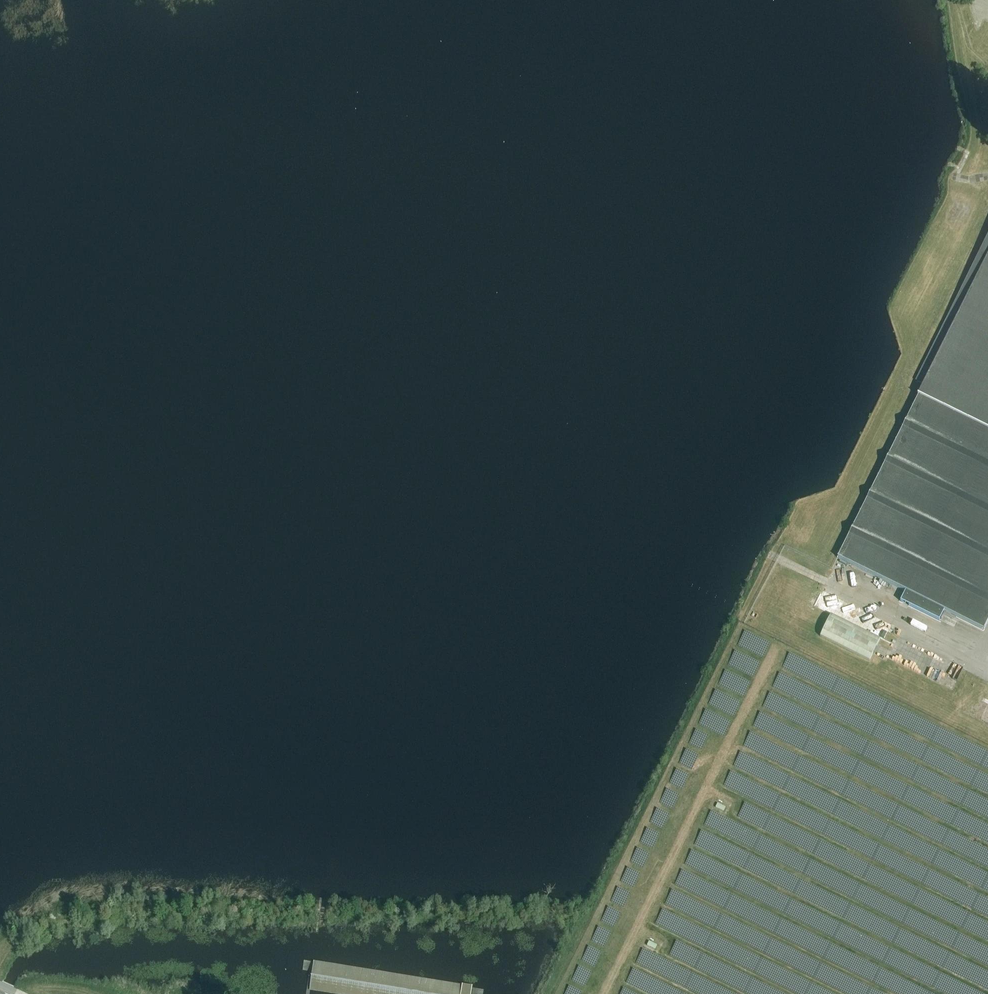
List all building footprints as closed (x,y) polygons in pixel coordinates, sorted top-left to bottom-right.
[(839,559),(905,592),(905,593),(900,602),(939,621),(944,612),(944,611),(983,630),(987,621),(987,259),(919,397),(842,552),(839,559)] [(821,636),(870,661),(881,639),(832,615),(821,636)] [(767,626),(764,632),(771,636),(774,630),(767,626)] [(310,990),(334,993),(471,993),(472,988),(472,986),(313,962),(309,990),(310,990)]
